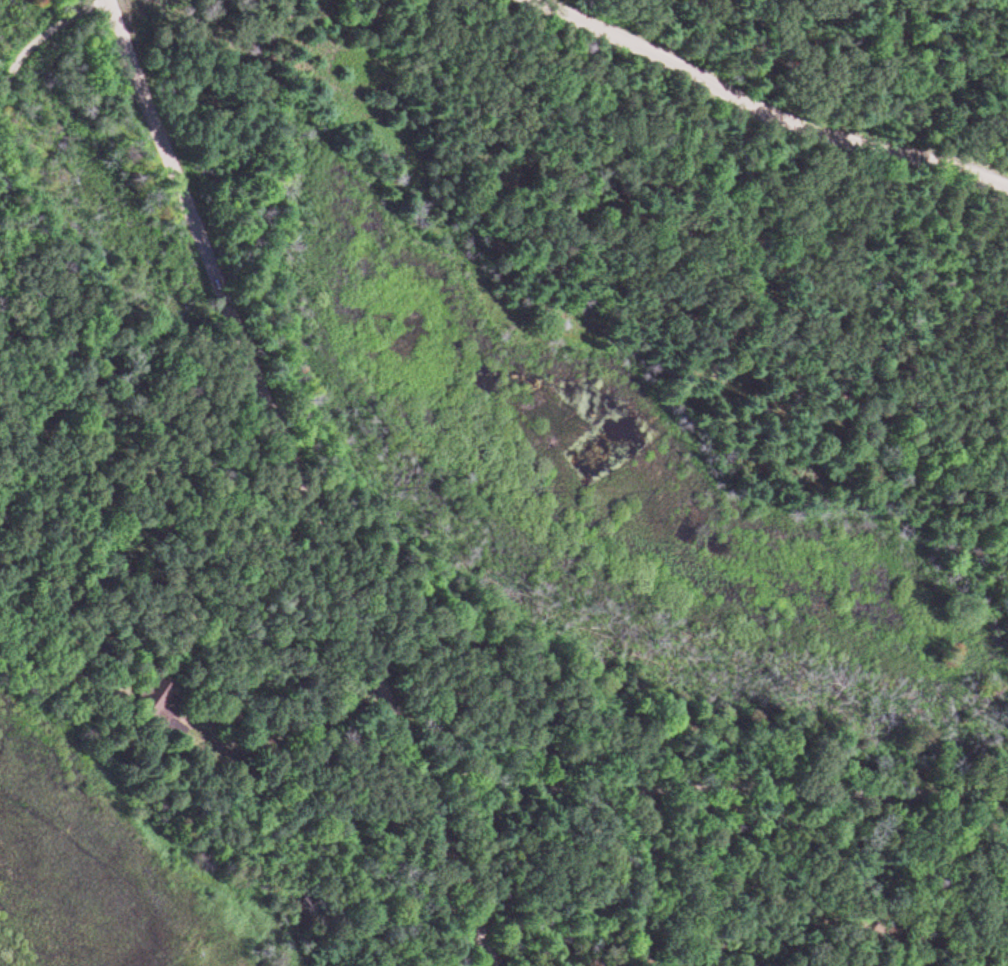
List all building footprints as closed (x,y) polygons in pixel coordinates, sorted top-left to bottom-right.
[(156,677),(186,700),(163,730),(133,706),(156,677)]
